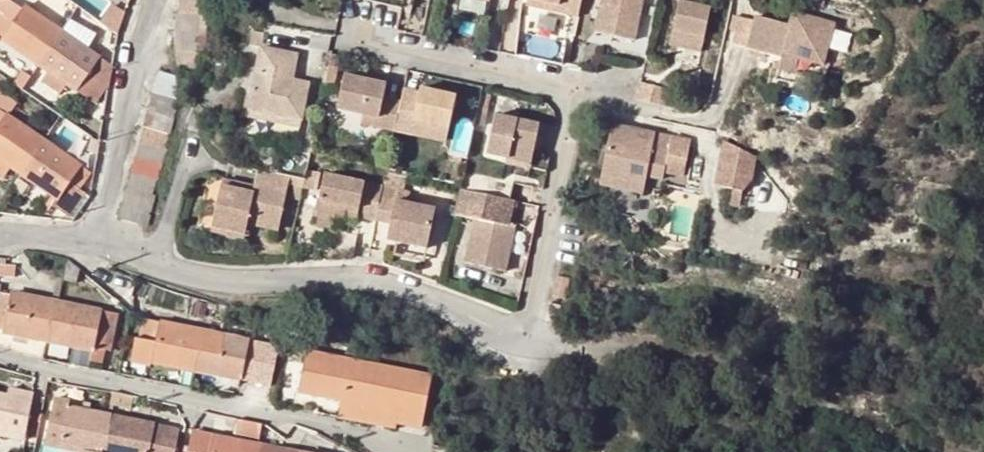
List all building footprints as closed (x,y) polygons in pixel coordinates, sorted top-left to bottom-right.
[(51,46),(60,30),(61,28),(37,13),(18,0),(0,0),(0,11),(51,46)] [(457,3),(488,9),(490,0),(458,0),(457,3)] [(580,0),(525,0),(524,7),(576,18),(580,0)] [(639,11),(642,0),(597,0),(597,3),(639,11)] [(710,6),(683,0),(678,0),(668,45),(683,48),(700,52),(710,6)] [(113,3),(101,21),(116,31),(118,33),(125,22),(128,14),(113,3)] [(591,30),(633,39),(639,11),(597,3),(591,30)] [(4,41),(38,65),(51,46),(0,11),(0,46),(4,41)] [(110,65),(87,49),(96,33),(69,14),(61,28),(60,30),(51,46),(107,86),(110,65)] [(799,32),(803,18),(789,14),(785,28),(799,32)] [(203,33),(203,17),(177,15),(177,32),(203,33)] [(821,70),(832,26),(803,18),(799,32),(785,28),(751,19),(750,24),(744,50),(743,52),(778,61),(779,59),(795,64),(821,70)] [(744,50),(750,24),(730,19),(726,33),(732,34),(729,48),(744,50)] [(177,32),(176,48),(203,50),(203,33),(177,32)] [(582,67),(588,39),(572,35),(567,64),(582,67)] [(38,65),(95,104),(107,86),(51,46),(38,65)] [(307,96),(309,84),(292,81),(280,78),(286,53),(260,47),(252,84),(307,96)] [(203,66),(203,50),(176,48),(175,64),(203,66)] [(697,66),(700,52),(683,48),(680,62),(697,66)] [(333,81),(339,54),(331,52),(325,79),(333,81)] [(286,53),(280,78),(292,81),(297,55),(286,53)] [(791,78),(795,64),(779,59),(778,61),(774,75),(791,78)] [(23,89),(30,78),(32,75),(23,69),(14,83),(23,89)] [(177,97),(182,79),(159,72),(154,90),(177,97)] [(368,113),(380,116),(378,125),(394,129),(401,99),(385,95),(388,81),(346,72),(338,106),(368,113)] [(307,96),(252,84),(248,108),(302,119),(307,96)] [(447,126),(455,93),(420,85),(419,90),(417,96),(402,92),(401,99),(394,129),(393,131),(408,134),(412,118),(447,126)] [(417,96),(419,90),(404,86),(402,92),(417,96)] [(154,90),(150,107),(173,114),(177,97),(154,90)] [(0,92),(0,112),(4,115),(6,113),(10,116),(19,105),(0,92)] [(150,107),(145,123),(168,130),(173,114),(150,107)] [(300,127),(302,119),(248,108),(246,116),(273,122),(271,133),(295,138),(298,127),(300,127)] [(8,166),(18,172),(43,139),(10,116),(6,113),(4,115),(0,112),(0,176),(1,176),(8,166)] [(528,161),(538,122),(494,112),(486,150),(528,161)] [(378,125),(380,116),(368,113),(366,122),(378,125)] [(443,142),(447,126),(412,118),(408,134),(443,142)] [(145,123),(141,138),(164,144),(168,130),(145,123)] [(677,180),(685,142),(610,125),(601,172),(644,182),(646,175),(661,178),(661,177),(677,180)] [(97,149),(99,140),(90,138),(88,148),(97,149)] [(141,138),(137,154),(160,161),(164,144),(141,138)] [(23,176),(36,185),(58,201),(51,211),(62,218),(78,196),(87,202),(91,195),(91,179),(88,177),(91,173),(43,139),(18,172),(23,176)] [(741,194),(750,182),(754,160),(721,144),(713,190),(730,192),(739,194),(741,194)] [(137,154),(132,170),(156,176),(160,161),(137,154)] [(132,170),(127,187),(151,194),(156,176),(132,170)] [(259,171),(255,186),(253,193),(236,189),(223,184),(214,226),(231,229),(246,233),(247,224),(278,230),(285,198),(289,178),(259,171)] [(365,180),(326,171),(316,212),(340,218),(349,220),(357,222),(359,215),(365,180)] [(460,186),(510,197),(513,183),(463,172),(460,183),(460,186)] [(601,172),(599,183),(642,193),(644,182),(601,172)] [(28,196),(36,185),(23,176),(15,187),(28,196)] [(289,178),(285,198),(299,201),(303,181),(289,178)] [(374,219),(381,184),(365,180),(359,215),(374,219)] [(239,182),(236,189),(253,193),(255,186),(239,182)] [(381,184),(374,219),(388,222),(385,240),(424,249),(432,209),(393,199),(396,188),(381,184)] [(504,269),(515,225),(508,224),(514,198),(510,197),(460,186),(454,212),(475,216),(466,260),(504,269)] [(127,187),(123,202),(149,210),(153,195),(151,194),(127,187)] [(736,211),(739,194),(730,192),(726,209),(736,211)] [(145,224),(149,210),(123,202),(119,218),(145,224)] [(336,228),(340,218),(316,212),(314,223),(336,228)] [(8,273),(9,264),(2,263),(3,259),(0,259),(0,275),(1,275),(1,272),(8,273)] [(564,298),(567,280),(555,278),(552,295),(564,298)] [(2,332),(45,341),(55,300),(11,291),(10,295),(0,293),(0,328),(3,329),(2,332)] [(55,300),(45,341),(92,350),(90,361),(101,363),(104,349),(109,349),(116,313),(55,300)] [(196,371),(200,355),(216,360),(222,335),(136,317),(128,360),(147,364),(148,362),(196,371)] [(262,384),(271,335),(262,333),(259,345),(247,343),(247,340),(222,335),(216,360),(200,355),(196,371),(237,380),(236,385),(250,388),(251,382),(262,384)] [(341,400),(349,360),(305,351),(297,387),(297,391),(341,400)] [(420,426),(429,377),(353,361),(349,360),(341,400),(385,409),(383,419),(395,422),(420,426)] [(30,403),(32,393),(32,392),(7,386),(5,393),(0,392),(0,434),(22,439),(30,403)] [(131,396),(112,392),(110,405),(128,408),(131,396)] [(341,400),(337,418),(394,429),(395,422),(383,419),(385,409),(341,400)] [(82,451),(102,451),(107,423),(106,413),(64,404),(63,409),(52,407),(46,439),(57,442),(56,445),(82,450),(82,451)] [(102,451),(171,451),(177,427),(106,413),(107,423),(102,451)] [(242,416),(241,420),(262,425),(263,420),(242,416)] [(262,425),(241,420),(239,430),(260,435),(262,425)] [(191,451),(256,451),(258,443),(195,430),(191,451)] [(301,451),(258,443),(256,451),(301,451)]
